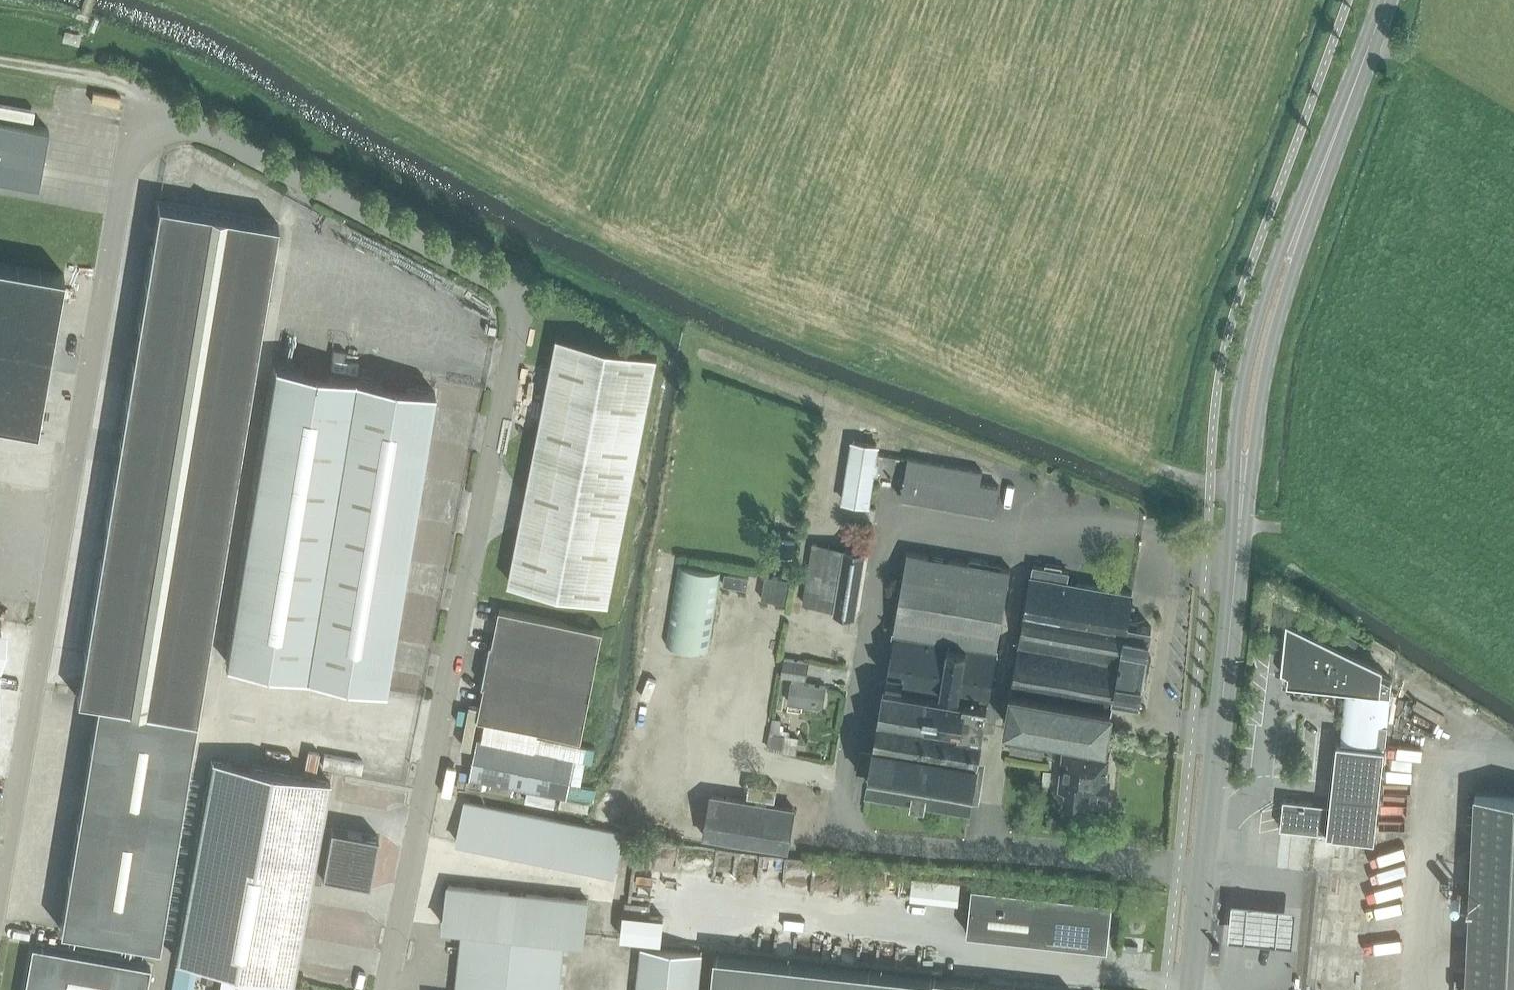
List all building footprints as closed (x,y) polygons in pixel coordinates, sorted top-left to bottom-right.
[(48,129),(0,121),(0,179),(38,186),(48,129)] [(77,698),(97,702),(196,718),(277,223),(158,204),(77,698)] [(36,428),(63,274),(0,263),(0,422),(36,428)] [(656,356),(556,337),(508,581),(608,601),(656,356)] [(273,365),(225,662),(385,688),(433,392),(273,365)] [(851,439),(841,501),(869,506),(874,472),(877,473),(879,462),(876,461),(879,444),(851,439)] [(982,471),(907,457),(899,499),(994,516),(1000,484),(980,481),(982,471)] [(793,541),(779,539),(777,553),(791,555),(793,541)] [(832,612),(855,615),(865,550),(843,546),(843,547),(812,542),(802,603),(833,608),(832,612)] [(892,635),(894,635),(887,680),(988,696),(1011,571),(906,553),(892,634),(892,635)] [(665,645),(708,652),(721,573),(677,566),(665,645)] [(1138,702),(1144,663),(1149,663),(1152,644),(1148,643),(1151,627),(1127,623),(1131,593),(1067,582),(1068,572),(1033,566),(1032,576),(1031,576),(1012,690),(1011,693),(1006,721),(1006,724),(1010,725),(1105,742),(1113,698),(1138,702)] [(746,589),(749,577),(724,572),(722,585),(746,589)] [(788,579),(765,575),(760,599),(784,603),(788,579)] [(499,609),(488,664),(592,684),(602,630),(499,609)] [(1283,667),(1288,670),(1287,682),(1346,688),(1341,739),(1384,744),(1391,677),(1382,673),(1383,664),(1289,619),(1283,667)] [(1342,643),(1353,649),(1357,640),(1347,634),(1342,643)] [(808,661),(784,657),(781,676),(805,680),(808,661)] [(488,664),(477,719),(581,739),(592,684),(488,664)] [(825,685),(790,680),(787,703),(822,708),(825,685)] [(860,746),(856,770),(868,772),(866,785),(972,802),(988,703),(883,686),(872,748),(860,746)] [(158,945),(196,718),(97,702),(60,929),(158,945)] [(772,717),(769,732),(768,732),(766,748),(796,753),(798,737),(779,734),(781,718),(772,717)] [(1008,752),(1042,758),(1046,738),(1011,732),(1008,752)] [(586,745),(533,735),(531,748),(477,737),(469,777),(567,796),(569,783),(580,785),(586,745)] [(1384,745),(1341,740),(1334,804),(1289,800),(1285,832),(1374,841),(1384,745)] [(1063,801),(1097,804),(1098,794),(1107,795),(1108,776),(1106,776),(1108,754),(1078,751),(1078,745),(1063,744),(1058,789),(1064,790),(1063,801)] [(211,760),(175,959),(293,981),(329,782),(211,760)] [(774,799),(776,786),(749,782),(747,795),(774,799)] [(794,806),(710,793),(702,838),(787,851),(794,806)] [(1474,793),(1465,989),(1513,989),(1513,795),(1474,793)] [(455,843),(615,875),(623,832),(464,800),(455,843)] [(321,875),(368,884),(377,836),(330,827),(321,875)] [(1308,872),(1309,896),(1318,896),(1317,872),(1308,872)] [(959,883),(911,878),(909,898),(957,903),(959,883)] [(584,942),(588,899),(447,884),(442,927),(461,929),(454,989),(559,989),(565,940),(584,942)] [(1111,900),(971,885),(965,932),(1106,948),(1111,900)] [(664,917),(622,912),(620,938),(661,942),(664,917)] [(23,989),(146,989),(150,967),(31,946),(23,989)] [(1299,947),(1302,966),(1312,965),(1309,946),(1299,947)] [(636,989),(697,989),(700,953),(641,947),(636,989)] [(802,964),(714,955),(710,989),(800,989),(802,964)] [(842,969),(802,964),(800,989),(840,989),(842,969)] [(842,969),(840,989),(1040,989),(931,979),(842,969)] [(221,974),(218,989),(306,989),(221,974)]
